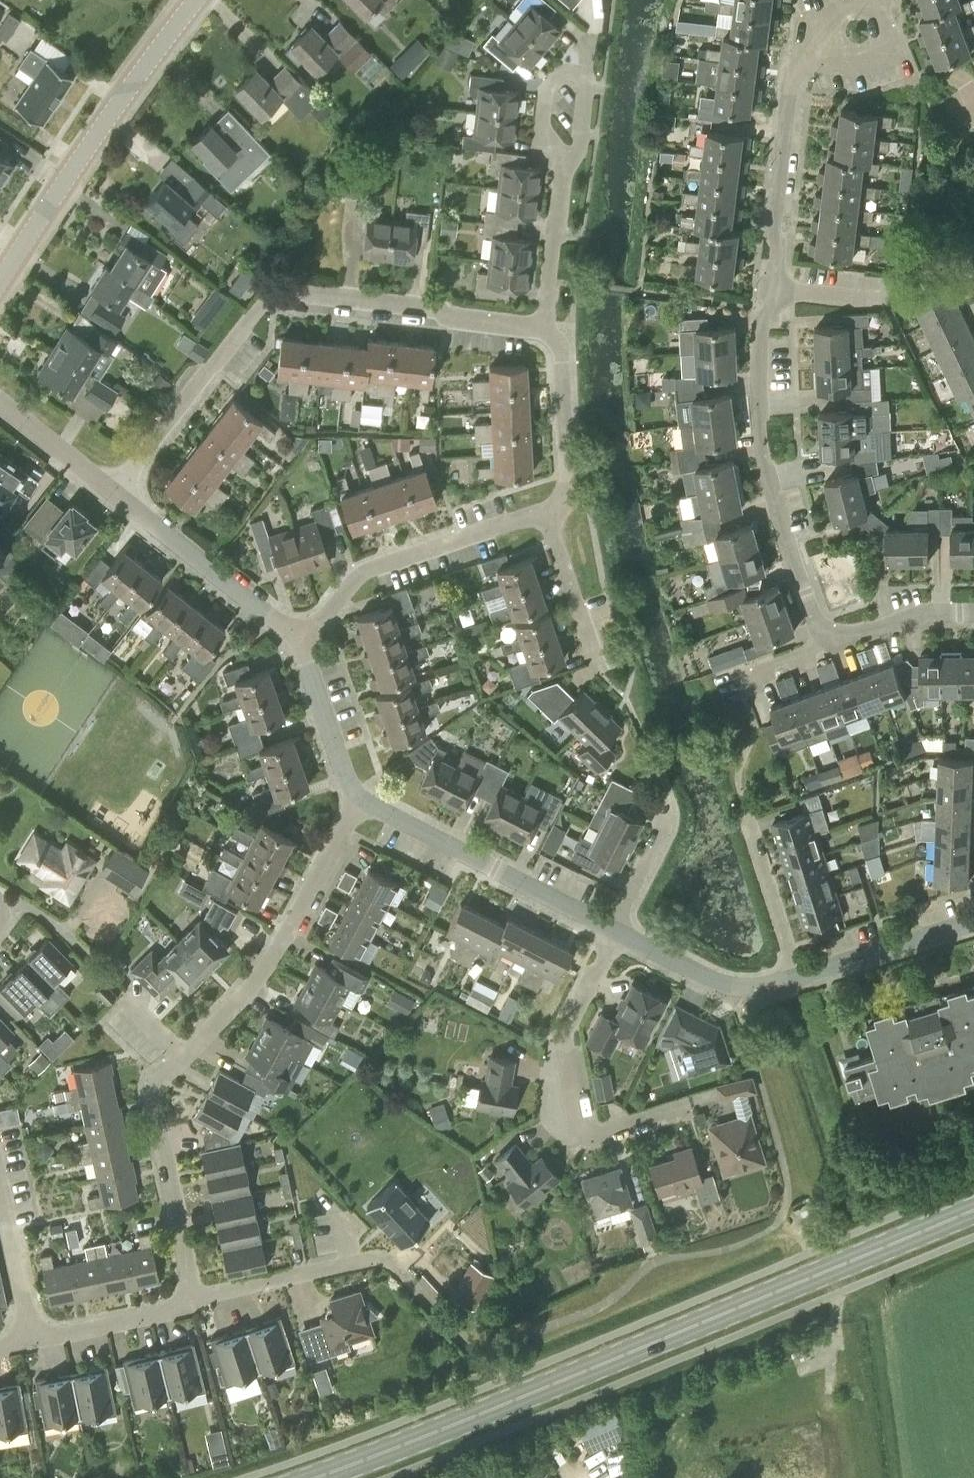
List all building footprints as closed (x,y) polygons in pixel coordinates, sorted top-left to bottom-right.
[(364,14),(373,5),(382,14),(397,0),(350,0),(364,14)] [(545,47),(560,29),(543,14),(550,5),(545,0),(520,0),(515,6),(522,12),(514,21),(545,47)] [(736,2),(721,0),(720,11),(735,12),(735,11),(770,16),(772,2),(780,3),(780,0),(736,0),(736,2)] [(962,0),(923,0),(925,5),(918,7),(921,16),(924,15),(962,0)] [(963,26),(959,15),(973,8),(973,6),(972,1),(970,2),(969,0),(967,0),(963,2),(962,0),(924,15),(921,16),(926,30),(919,32),(923,42),(930,39),(929,38),(932,38),(963,26)] [(0,20),(0,36),(4,39),(18,18),(7,10),(0,20)] [(733,26),(701,23),(700,32),(725,35),(726,34),(731,35),(767,40),(769,26),(777,27),(778,17),(771,16),(770,16),(735,11),(735,12),(733,26)] [(356,38),(339,20),(322,37),(310,25),(284,51),(297,64),(303,58),(316,71),(334,52),(354,72),(372,53),(356,38)] [(529,66),(545,47),(514,21),(499,40),(491,34),(483,44),(508,65),(516,55),(529,66)] [(930,39),(934,52),(927,55),(931,64),(971,49),(967,37),(973,34),(973,23),(963,27),(963,26),(932,38),(929,38),(930,39)] [(728,59),(757,63),(759,49),(766,50),(767,40),(731,35),(726,34),(725,35),(724,49),(707,47),(706,57),(723,59),(723,58),(728,59)] [(417,38),(400,54),(413,67),(430,50),(417,38)] [(18,65),(33,75),(13,105),(42,125),(74,78),(45,59),(46,57),(30,46),(18,65)] [(457,53),(441,47),(436,59),(452,65),(457,53)] [(764,64),(757,63),(728,59),(723,58),(723,59),(721,73),(705,71),(704,81),(719,83),(720,82),(725,83),(754,87),(755,73),(763,74),(764,64)] [(301,81),(284,64),(267,81),(255,69),(235,89),(261,115),(279,97),(300,118),(319,99),(301,81)] [(477,111),(516,115),(519,91),(496,89),(497,77),(470,73),(469,85),(468,90),(473,96),(479,96),(477,111)] [(761,88),(754,87),(725,83),(720,82),(719,83),(718,97),(701,95),(700,105),(717,107),(717,106),(751,111),(753,97),(760,98),(761,88)] [(839,133),(876,137),(877,124),(892,126),(893,116),(879,114),(879,113),(842,109),(840,123),(833,122),(832,132),(839,133)] [(513,139),(516,115),(477,111),(474,135),(463,134),(462,146),(489,149),(490,137),(513,139)] [(671,115),(657,113),(656,125),(670,127),(671,115)] [(213,172),(226,186),(242,171),(246,175),(269,152),(245,127),(228,143),(210,124),(192,141),(217,168),(213,172)] [(706,154),(741,158),(743,144),(750,145),(752,135),(709,130),(707,145),(690,143),(689,153),(706,154)] [(876,138),(876,137),(839,133),(838,147),(830,146),(829,155),(835,156),(865,160),(873,161),(874,148),(889,150),(890,139),(876,138)] [(498,187),(538,192),(541,167),(518,164),(519,153),(492,150),(489,173),(500,174),(498,187)] [(749,159),(741,158),(706,154),(704,168),(688,167),(687,177),(703,179),(703,178),(738,182),(740,168),(747,169),(749,159)] [(1,187),(15,165),(0,155),(0,186),(1,187)] [(865,161),(865,160),(835,156),(829,155),(828,170),(820,169),(819,179),(826,180),(826,179),(831,180),(862,184),(864,171),(878,172),(879,162),(865,161)] [(973,177),(973,158),(966,163),(973,177)] [(910,177),(901,176),(899,189),(909,190),(910,177)] [(225,204),(195,177),(181,193),(165,179),(146,201),(172,224),(168,230),(183,242),(198,225),(183,213),(190,205),(196,210),(202,204),(215,216),(225,204)] [(746,183),(738,182),(703,178),(703,179),(701,192),(684,190),(683,201),(700,202),(735,206),(737,192),(744,193),(746,183)] [(862,185),(862,184),(831,180),(826,179),(826,180),(825,194),(817,193),(816,203),(823,204),(823,203),(827,204),(859,208),(861,195),(875,197),(877,186),(862,185)] [(535,216),(538,192),(498,187),(495,211),(485,210),(484,222),(510,225),(512,213),(535,216)] [(664,191),(653,189),(652,197),(663,198),(664,191)] [(743,207),(735,206),(700,202),(698,216),(681,214),(680,224),(697,226),(697,227),(705,228),(705,226),(740,231),(740,230),(732,229),(734,216),(741,217),(743,207)] [(873,220),(874,210),(859,208),(827,204),(823,203),(823,204),(822,217),(814,217),(813,227),(820,228),(821,227),(823,228),(856,232),(858,219),(873,220)] [(387,257),(392,217),(379,216),(380,207),(356,204),(353,230),(365,231),(363,254),(387,257)] [(392,217),(387,257),(412,260),(414,237),(426,238),(429,213),(406,210),(405,219),(392,217)] [(450,236),(452,222),(441,220),(440,234),(450,236)] [(509,236),(510,225),(484,222),(482,234),(492,236),(489,259),(529,264),(532,239),(509,236)] [(900,225),(899,237),(910,237),(911,226),(900,225)] [(702,250),(737,255),(739,241),(746,242),(748,232),(740,231),(705,226),(705,228),(703,241),(686,239),(685,249),(702,251),(702,250)] [(886,235),(856,232),(823,228),(821,227),(820,228),(819,241),(811,240),(810,251),(853,256),(855,243),(885,246),(886,235)] [(141,238),(134,248),(127,243),(111,268),(110,269),(137,286),(138,287),(139,285),(151,293),(166,269),(160,265),(166,254),(141,238)] [(745,256),(737,255),(702,250),(702,251),(700,264),(683,263),(682,273),(700,275),(734,279),(736,265),(743,266),(745,256)] [(526,288),(529,264),(489,259),(488,273),(477,272),(475,295),(501,298),(503,285),(526,288)] [(109,306),(99,322),(115,331),(125,316),(118,311),(121,306),(120,306),(127,294),(147,307),(155,295),(151,293),(139,285),(138,287),(137,286),(110,269),(111,268),(106,264),(91,289),(93,290),(90,294),(109,306)] [(246,285),(236,277),(228,288),(239,295),(246,285)] [(925,324),(961,307),(949,280),(912,297),(925,324)] [(215,286),(206,297),(220,307),(229,296),(215,286)] [(936,348),(972,331),(961,307),(925,324),(936,348)] [(843,324),(817,325),(818,346),(850,344),(850,326),(869,325),(868,313),(842,313),(843,324)] [(707,316),(679,318),(681,353),(697,352),(697,351),(735,349),(734,326),(708,327),(707,316)] [(53,349),(100,377),(113,355),(110,353),(117,341),(94,326),(86,338),(67,326),(53,349)] [(973,361),(973,334),(972,331),(936,348),(948,373),(973,361)] [(297,393),(303,340),(280,337),(276,373),(290,375),(288,392),(297,393)] [(383,394),(389,341),(368,339),(367,347),(365,374),(375,375),(373,393),(383,394)] [(188,351),(187,353),(189,354),(200,361),(208,348),(206,347),(195,340),(188,351)] [(320,378),(324,342),(303,340),(297,393),(306,394),(308,377),(320,378)] [(407,378),(411,343),(389,341),(383,394),(393,395),(395,377),(407,378)] [(340,398),(345,344),(324,342),(320,378),(332,379),(330,397),(340,398)] [(411,343),(407,378),(419,380),(417,398),(427,399),(433,346),(411,343)] [(364,383),(365,374),(367,347),(345,344),(340,398),(349,399),(351,381),(364,383)] [(819,366),(862,364),(862,354),(875,353),(875,345),(863,346),(863,344),(850,344),(818,346),(818,358),(813,358),(813,367),(816,367),(819,367),(819,366)] [(99,378),(100,377),(53,349),(38,372),(71,392),(79,379),(89,386),(83,396),(106,410),(118,390),(99,378)] [(697,352),(699,375),(675,376),(676,389),(703,385),(702,375),(737,373),(735,349),(697,351),(697,352)] [(973,390),(973,361),(948,373),(960,398),(967,395),(967,394),(973,390)] [(274,372),(264,364),(258,371),(268,379),(274,372)] [(872,387),(863,387),(862,364),(819,366),(819,367),(820,387),(847,386),(847,400),(872,399),(872,387)] [(472,390),(526,387),(525,365),(489,367),(490,379),(471,380),(472,390)] [(678,399),(694,397),(697,420),(734,415),(731,392),(705,396),(703,385),(676,389),(678,399)] [(491,410),(527,408),(526,387),(472,390),(472,399),(491,398),(491,410)] [(848,411),(821,412),(821,432),(867,430),(867,431),(881,430),(880,410),(889,410),(889,398),(872,399),(847,400),(848,411)] [(275,433),(261,422),(233,400),(220,417),(248,440),(256,429),(269,440),(275,433)] [(364,400),(362,425),(382,426),(384,401),(364,400)] [(294,419),(295,406),(281,404),(279,417),(294,419)] [(474,432),(528,429),(527,408),(491,410),(492,422),(474,423),(474,432)] [(684,447),(676,449),(678,460),(706,455),(704,444),(737,439),(734,415),(697,420),(697,422),(681,424),(684,447)] [(240,449),(248,440),(220,417),(207,433),(248,466),(254,460),(240,449)] [(493,453),(529,451),(528,429),(474,432),(475,441),(493,440),(493,453)] [(876,460),(875,449),(868,449),(867,431),(867,430),(821,432),(822,453),(849,452),(850,462),(876,460)] [(242,474),(248,466),(207,433),(193,451),(221,473),(229,464),(242,474)] [(287,445),(298,454),(312,435),(295,435),(287,445)] [(435,450),(435,436),(419,436),(419,450),(435,450)] [(402,473),(417,515),(423,513),(421,506),(435,501),(431,490),(438,487),(435,476),(427,479),(417,450),(408,454),(413,469),(402,473)] [(214,483),(221,473),(193,451),(180,467),(222,501),(227,494),(214,483)] [(529,451),(493,453),(494,465),(476,466),(477,476),(530,473),(529,451)] [(0,453),(0,509),(16,484),(28,492),(37,479),(25,471),(25,470),(0,453)] [(954,464),(951,454),(940,456),(942,468),(954,464)] [(678,460),(681,471),(696,468),(701,490),(741,482),(738,464),(733,463),(733,460),(708,465),(706,455),(678,460)] [(876,489),(872,473),(879,471),(876,460),(850,462),(851,473),(825,479),(830,500),(864,491),(865,492),(876,489)] [(417,515),(402,473),(391,477),(385,461),(376,465),(395,515),(406,511),(408,518),(417,515)] [(381,520),(395,515),(376,465),(367,468),(373,484),(362,488),(376,529),(383,527),(381,520)] [(216,508),(222,501),(180,467),(166,485),(194,507),(202,497),(216,508)] [(376,529),(362,488),(351,492),(345,476),(334,480),(352,530),(366,525),(368,532),(376,529)] [(692,493),(696,515),(689,517),(691,529),(720,522),(718,512),(742,507),(742,504),(745,500),(741,482),(701,490),(701,491),(692,493)] [(881,519),(868,508),(865,492),(864,491),(830,500),(835,520),(862,513),(865,526),(871,531),(881,519)] [(64,510),(46,496),(23,525),(43,540),(40,544),(54,555),(64,541),(74,549),(85,536),(87,538),(95,529),(92,527),(94,524),(83,515),(84,513),(72,504),(71,505),(69,504),(64,510)] [(292,529),(305,568),(328,560),(320,536),(336,531),(327,504),(311,509),(315,522),(292,529)] [(909,559),(928,559),(928,534),(940,534),(940,509),(940,508),(928,508),(928,514),(922,514),(913,508),(908,519),(908,527),(909,556),(909,559)] [(940,508),(940,509),(940,534),(952,534),(952,560),(973,559),(973,534),(973,519),(973,514),(952,515),(952,508),(940,508)] [(305,568),(292,529),(267,538),(261,518),(249,522),(258,551),(270,547),(280,577),(305,568)] [(892,527),(881,519),(871,531),(877,536),(886,535),(887,560),(909,559),(909,556),(908,527),(892,527)] [(720,522),(691,529),(694,540),(703,538),(709,561),(722,557),(722,556),(759,546),(753,524),(723,532),(720,522)] [(14,549),(0,538),(0,539),(0,568),(14,549)] [(85,578),(95,586),(101,577),(112,586),(100,601),(108,607),(120,592),(142,563),(131,555),(135,551),(131,548),(132,546),(128,543),(111,565),(100,557),(85,578)] [(707,597),(743,586),(739,576),(765,569),(759,546),(722,556),(722,557),(709,561),(708,562),(714,584),(704,587),(707,597)] [(0,568),(0,569),(1,570),(0,572),(16,584),(29,569),(13,556),(17,551),(14,549),(0,568)] [(484,598),(502,592),(537,581),(533,568),(538,566),(536,561),(539,560),(537,555),(509,565),(505,553),(480,561),(484,573),(495,570),(499,582),(481,588),(484,598)] [(147,558),(142,563),(120,592),(131,600),(119,616),(127,622),(139,606),(140,607),(161,578),(151,570),(154,565),(150,562),(151,561),(147,558)] [(152,643),(164,627),(186,598),(176,590),(179,585),(175,582),(176,581),(172,578),(145,612),(156,620),(144,636),(152,643)] [(537,581),(502,592),(507,605),(489,611),(492,622),(545,604),(541,591),(546,589),(544,584),(546,583),(545,578),(537,581)] [(710,611),(737,602),(740,610),(744,612),(748,611),(751,619),(786,606),(778,585),(747,596),(743,586),(707,597),(706,598),(710,611)] [(357,642),(364,639),(398,627),(394,615),(413,609),(405,586),(381,595),(385,606),(356,616),(361,629),(355,631),(357,636),(355,637),(357,642)] [(196,625),(206,612),(195,604),(198,600),(194,597),(195,595),(191,592),(187,598),(186,598),(164,627),(175,635),(163,651),(171,657),(183,642),(196,625)] [(786,606),(751,619),(759,642),(744,647),(748,658),(774,648),(770,637),(794,629),(786,606)] [(216,659),(206,652),(225,628),(214,619),(217,614),(213,611),(214,610),(210,607),(206,613),(206,612),(196,625),(183,642),(194,650),(182,666),(200,679),(216,659)] [(89,631),(61,610),(50,624),(78,644),(89,631)] [(521,647),(556,635),(552,623),(557,621),(555,616),(557,615),(556,610),(514,624),(518,636),(500,642),(503,652),(521,646),(521,647)] [(372,662),(407,650),(402,638),(421,631),(418,621),(399,628),(398,627),(364,639),(369,652),(363,654),(365,659),(363,660),(365,665),(372,662)] [(89,632),(80,643),(103,660),(111,649),(89,632)] [(556,635),(521,647),(525,659),(508,665),(515,686),(539,678),(536,668),(564,659),(560,645),(565,643),(563,638),(565,638),(564,633),(556,635)] [(407,650),(372,662),(376,674),(371,676),(373,681),(371,681),(373,687),(380,684),(381,685),(415,673),(411,661),(429,654),(425,644),(407,651),(407,650)] [(714,671),(747,659),(742,644),(709,657),(714,671)] [(874,645),(866,648),(871,664),(880,661),(874,645)] [(866,648),(857,651),(863,667),(871,664),(866,648)] [(924,691),(942,691),(942,652),(921,652),(921,684),(903,684),(907,694),(911,707),(924,702),(924,691)] [(962,691),(963,691),(963,652),(942,652),(942,691),(954,691),(954,699),(962,699),(962,691)] [(963,691),(973,691),(973,652),(963,652),(963,691)] [(825,663),(830,678),(839,675),(833,660),(825,663)] [(907,694),(903,684),(895,661),(873,669),(885,702),(907,694)] [(823,681),(830,678),(825,663),(817,666),(823,681)] [(246,664),(223,672),(227,684),(234,681),(238,694),(220,701),(223,711),(242,704),(282,691),(282,690),(275,693),(270,680),(275,678),(274,673),(276,673),(274,668),(250,676),(246,664)] [(865,709),(885,702),(873,669),(853,676),(865,709)] [(785,677),(791,694),(799,691),(793,674),(785,677)] [(844,717),(865,709),(853,676),(833,684),(844,717)] [(416,706),(411,692),(431,686),(428,677),(408,684),(408,683),(375,694),(380,707),(375,709),(377,715),(374,715),(376,720),(384,717),(416,706)] [(782,697),(791,694),(785,677),(776,681),(782,697)] [(571,702),(562,693),(556,681),(532,688),(527,694),(554,720),(559,715),(577,733),(603,707),(584,689),(571,702)] [(824,724),(844,717),(833,684),(812,691),(824,724)] [(246,717),(228,724),(235,745),(259,737),(255,725),(283,715),(278,702),(283,701),(282,696),(283,695),(282,691),(242,704),(246,717)] [(831,746),(827,736),(829,736),(824,724),(812,691),(792,698),(808,743),(809,742),(813,752),(831,746)] [(774,753),(787,748),(788,750),(808,743),(792,698),(771,706),(776,721),(764,725),(774,753)] [(416,706),(384,717),(388,730),(383,732),(385,736),(382,737),(384,743),(425,729),(420,715),(439,709),(435,699),(416,706)] [(603,707),(577,733),(587,742),(576,753),(596,772),(615,752),(605,742),(621,725),(603,707)] [(457,761),(436,750),(438,746),(430,736),(408,752),(415,762),(428,768),(418,786),(439,797),(457,761)] [(235,745),(239,757),(258,750),(262,763),(244,769),(248,779),(265,773),(299,762),(298,762),(294,749),(299,747),(298,742),(299,742),(298,737),(263,748),(259,737),(235,745)] [(956,749),(956,741),(943,740),(943,749),(956,749)] [(912,753),(908,742),(902,744),(905,755),(912,753)] [(864,768),(875,764),(869,749),(858,754),(864,768)] [(845,776),(863,770),(856,752),(839,758),(845,776)] [(199,765),(212,761),(210,754),(197,758),(199,765)] [(973,778),(973,762),(973,757),(940,755),(939,777),(973,778)] [(484,788),(497,763),(487,758),(479,772),(457,761),(439,797),(460,808),(474,783),(484,788)] [(252,792),(259,814),(284,805),(281,794),(307,785),(302,771),(307,769),(305,764),(307,764),(306,759),(298,762),(299,762),(265,773),(270,787),(252,792)] [(503,830),(521,794),(501,784),(508,769),(497,763),(484,788),(495,794),(482,819),(503,830)] [(823,784),(843,777),(839,764),(819,771),(823,784)] [(612,777),(606,788),(632,802),(638,790),(612,777)] [(972,799),(973,778),(939,777),(938,797),(972,799)] [(606,788),(595,809),(605,814),(599,827),(631,844),(643,820),(626,812),(632,802),(606,788)] [(521,794),(503,830),(525,841),(538,816),(549,821),(562,797),(550,791),(542,806),(521,794)] [(818,793),(800,799),(804,811),(771,821),(777,842),(815,830),(816,832),(829,828),(818,793)] [(971,820),(972,799),(938,797),(937,818),(971,820)] [(970,841),(971,820),(937,818),(936,839),(970,841)] [(878,836),(878,819),(858,825),(863,841),(878,836)] [(280,860),(287,848),(291,850),(294,846),(296,847),(298,842),(260,821),(253,834),(236,826),(231,835),(248,844),(248,843),(280,860)] [(619,866),(631,844),(599,827),(592,841),(581,835),(571,856),(597,870),(603,858),(619,866)] [(821,850),(816,832),(815,830),(777,842),(783,861),(821,850)] [(560,841),(547,834),(541,846),(554,853),(560,841)] [(863,841),(861,841),(866,858),(880,853),(879,836),(878,836),(863,841)] [(969,861),(970,841),(936,839),(935,860),(969,861)] [(61,851),(43,840),(37,850),(35,849),(32,853),(34,854),(28,864),(46,876),(41,884),(68,900),(78,885),(79,885),(84,877),(83,876),(93,860),(67,843),(61,851)] [(287,863),(280,860),(248,843),(248,844),(241,856),(224,846),(219,855),(236,865),(268,881),(269,881),(275,869),(280,871),(282,867),(284,868),(287,863)] [(136,860),(113,847),(99,872),(134,893),(153,861),(140,853),(136,860)] [(789,883),(828,871),(821,850),(783,861),(789,883)] [(968,882),(969,861),(935,860),(934,880),(968,882)] [(230,877),(213,867),(202,888),(225,900),(231,889),(257,903),(264,890),(269,892),(271,888),(273,889),(275,884),(269,881),(268,881),(236,865),(230,877)] [(853,881),(861,879),(857,865),(848,868),(853,881)] [(356,886),(389,904),(399,884),(367,866),(356,886)] [(341,876),(353,883),(356,876),(344,870),(341,876)] [(796,903),(834,891),(828,871),(789,883),(796,903)] [(349,890),(353,883),(341,876),(336,884),(349,890)] [(437,910),(448,891),(432,882),(428,888),(430,889),(423,903),(437,910)] [(859,902),(867,899),(863,885),(855,888),(859,902)] [(379,921),(389,904),(356,886),(347,903),(379,921)] [(204,890),(197,902),(203,905),(209,893),(204,890)] [(834,891),(796,903),(802,926),(841,914),(834,891)] [(178,940),(206,968),(226,948),(209,931),(219,921),(227,926),(235,911),(213,898),(204,913),(207,915),(200,922),(198,919),(178,940)] [(459,958),(482,912),(460,901),(444,933),(457,939),(450,954),(459,958)] [(370,939),(379,921),(347,903),(337,921),(370,939)] [(321,912),(333,918),(336,911),(324,905),(321,912)] [(329,925),(333,918),(321,912),(317,919),(329,925)] [(503,924),(507,916),(503,923),(482,912),(459,958),(469,964),(476,949),(487,955),(503,924)] [(503,924),(487,955),(488,955),(484,962),(494,967),(501,953),(513,959),(528,927),(507,916),(503,924)] [(360,957),(370,939),(337,921),(328,939),(360,957)] [(527,984),(550,938),(528,927),(513,959),(525,965),(518,980),(527,984)] [(21,965),(58,1004),(69,994),(54,979),(71,962),(46,937),(27,956),(28,957),(21,965)] [(550,938),(527,984),(537,989),(544,975),(556,981),(572,949),(550,938)] [(187,988),(206,968),(178,940),(159,958),(151,950),(131,969),(158,996),(177,977),(187,988)] [(127,963),(118,953),(111,959),(121,969),(127,963)] [(362,991),(370,978),(330,956),(325,967),(316,962),(305,982),(338,1000),(340,1001),(352,1007),(361,990),(362,991)] [(58,1004),(21,965),(12,974),(10,973),(0,983),(0,1000),(16,1016),(33,999),(48,1014),(58,1004)] [(419,978),(428,983),(432,978),(430,972),(424,968),(419,978)] [(106,1004),(116,993),(104,981),(94,991),(106,1004)] [(339,1025),(330,1020),(340,1001),(338,1000),(305,982),(295,1002),(316,1013),(310,1024),(328,1034),(333,1037),(339,1025)] [(644,1042),(666,1000),(634,983),(615,1020),(601,1012),(586,1040),(610,1052),(621,1030),(644,1042)] [(476,1006),(483,992),(472,986),(465,1000),(476,1006)] [(405,994),(394,988),(387,1002),(397,1007),(405,994)] [(939,992),(901,1004),(903,1012),(866,1023),(875,1053),(859,1058),(858,1056),(843,1061),(855,1099),(878,1092),(879,1096),(918,1084),(920,1091),(973,1074),(973,1073),(971,1067),(973,1066),(973,989),(941,999),(939,992)] [(711,1027),(709,1021),(706,1019),(705,1018),(676,1004),(656,1043),(664,1048),(681,1043),(684,1053),(690,1070),(729,1057),(718,1025),(711,1027)] [(514,1011),(503,1005),(498,1015),(509,1021),(514,1011)] [(310,1024),(296,1016),(289,1029),(267,1016),(256,1036),(303,1060),(313,1041),(322,1046),(328,1034),(310,1024)] [(1,1073),(11,1063),(8,1060),(18,1048),(7,1038),(13,1031),(0,1018),(0,1073),(1,1073)] [(38,1045),(52,1059),(62,1050),(48,1035),(38,1045)] [(287,1092),(303,1060),(256,1036),(246,1055),(268,1067),(262,1079),(270,1083),(287,1092)] [(50,1061),(41,1052),(28,1064),(38,1073),(50,1061)] [(509,1083),(513,1060),(489,1055),(485,1079),(481,1078),(476,1105),(511,1111),(516,1085),(509,1083)] [(79,1095),(113,1088),(107,1061),(73,1068),(77,1086),(63,1089),(65,1098),(79,1095)] [(241,1111),(253,1089),(264,1095),(270,1083),(262,1079),(247,1070),(241,1081),(219,1069),(206,1092),(241,1111)] [(609,1071),(591,1075),(596,1099),(614,1095),(609,1071)] [(719,1101),(755,1092),(751,1075),(715,1084),(719,1101)] [(79,1095),(65,1098),(66,1101),(68,1109),(82,1106),(85,1123),(119,1115),(113,1088),(79,1095)] [(209,1124),(203,1135),(206,1148),(230,1143),(228,1135),(241,1111),(206,1092),(193,1116),(209,1124)] [(54,1112),(68,1109),(66,1101),(52,1104),(54,1112)] [(435,1130),(450,1125),(443,1103),(428,1108),(435,1130)] [(90,1150),(125,1143),(119,1115),(85,1123),(89,1140),(75,1143),(78,1152),(90,1150)] [(762,1160),(748,1115),(710,1127),(718,1153),(720,1152),(726,1171),(762,1160)] [(239,1141),(230,1143),(206,1148),(200,1149),(205,1174),(245,1166),(239,1141)] [(89,1179),(130,1170),(125,1143),(90,1150),(78,1152),(80,1163),(93,1160),(96,1173),(88,1175),(89,1178),(89,1179)] [(531,1163),(515,1143),(496,1158),(512,1178),(508,1182),(525,1203),(557,1177),(540,1156),(531,1163)] [(276,1159),(284,1158),(281,1146),(274,1147),(276,1159)] [(700,1177),(690,1147),(673,1152),(675,1157),(649,1165),(658,1193),(693,1182),(700,1204),(719,1197),(712,1173),(700,1177)] [(493,1174),(484,1164),(478,1170),(487,1180),(493,1174)] [(211,1199),(250,1191),(245,1166),(205,1174),(211,1199)] [(593,1216),(630,1205),(619,1168),(582,1180),(593,1216)] [(89,1179),(89,1178),(79,1180),(80,1185),(98,1181),(101,1194),(87,1197),(90,1207),(103,1204),(136,1197),(130,1170),(89,1179)] [(281,1184),(289,1182),(286,1171),(279,1172),(281,1184)] [(431,1219),(395,1180),(365,1208),(401,1247),(431,1219)] [(289,1182),(281,1184),(284,1196),(292,1194),(289,1182)] [(216,1224),(255,1215),(250,1191),(211,1199),(216,1224)] [(641,1244),(658,1238),(646,1203),(630,1208),(641,1244)] [(221,1248),(261,1240),(255,1215),(216,1224),(221,1248)] [(292,1233),(299,1231),(297,1220),(289,1221),(292,1233)] [(51,1233),(62,1230),(61,1223),(49,1226),(51,1233)] [(299,1231),(292,1233),(295,1246),(302,1245),(299,1231)] [(124,1251),(131,1285),(159,1279),(151,1245),(148,1232),(139,1234),(141,1247),(124,1251)] [(261,1240),(221,1248),(227,1273),(266,1265),(261,1240)] [(131,1285),(124,1251),(107,1255),(104,1241),(94,1244),(104,1290),(131,1285)] [(77,1296),(104,1290),(94,1244),(84,1246),(87,1259),(69,1263),(77,1296)] [(77,1296),(69,1263),(53,1266),(50,1253),(40,1255),(42,1268),(49,1302),(77,1296)] [(450,1294),(474,1308),(494,1274),(470,1260),(450,1294)] [(364,1305),(360,1293),(355,1290),(329,1298),(331,1304),(327,1306),(325,1311),(326,1315),(320,1317),(321,1320),(309,1324),(319,1356),(349,1347),(347,1340),(372,1332),(367,1317),(377,1314),(368,1304),(364,1305)] [(245,1326),(260,1372),(295,1361),(280,1315),(245,1326)] [(225,1384),(260,1372),(245,1326),(210,1337),(213,1348),(208,1349),(213,1364),(218,1362),(225,1384)] [(158,1350),(169,1398),(205,1389),(193,1341),(158,1350)] [(134,1406),(169,1398),(158,1350),(122,1358),(125,1371),(119,1372),(124,1389),(129,1387),(134,1406)] [(70,1370),(80,1419),(116,1412),(106,1363),(70,1370)] [(44,1426),(80,1419),(70,1370),(34,1377),(37,1388),(32,1389),(35,1405),(40,1404),(44,1426)] [(329,1378),(315,1382),(319,1393),(333,1389),(329,1378)] [(27,1429),(19,1380),(0,1384),(0,1433),(27,1429)] [(270,1397),(280,1394),(276,1380),(266,1384),(270,1397)] [(593,1448),(629,1432),(618,1406),(581,1422),(593,1448)] [(229,1461),(225,1446),(209,1450),(213,1465),(229,1461)] [(542,1452),(534,1457),(540,1467),(548,1462),(542,1452)] [(548,1470),(536,1477),(553,1477),(548,1470)]
